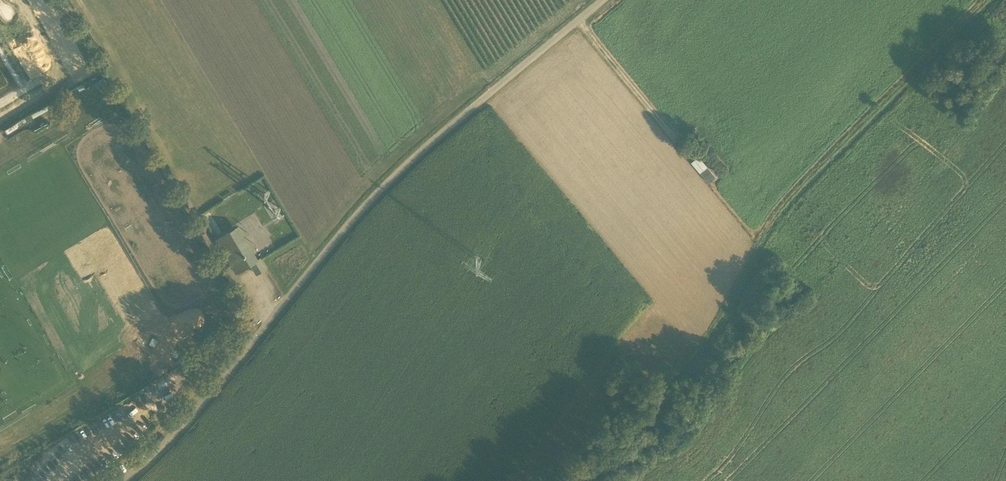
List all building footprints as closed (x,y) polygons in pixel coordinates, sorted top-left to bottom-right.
[(691,161),(709,183),(716,177),(699,155),(691,161)] [(258,259),(238,226),(225,235),(216,240),(236,273),(251,264),(257,274),(267,268),(261,258),(258,259)]
